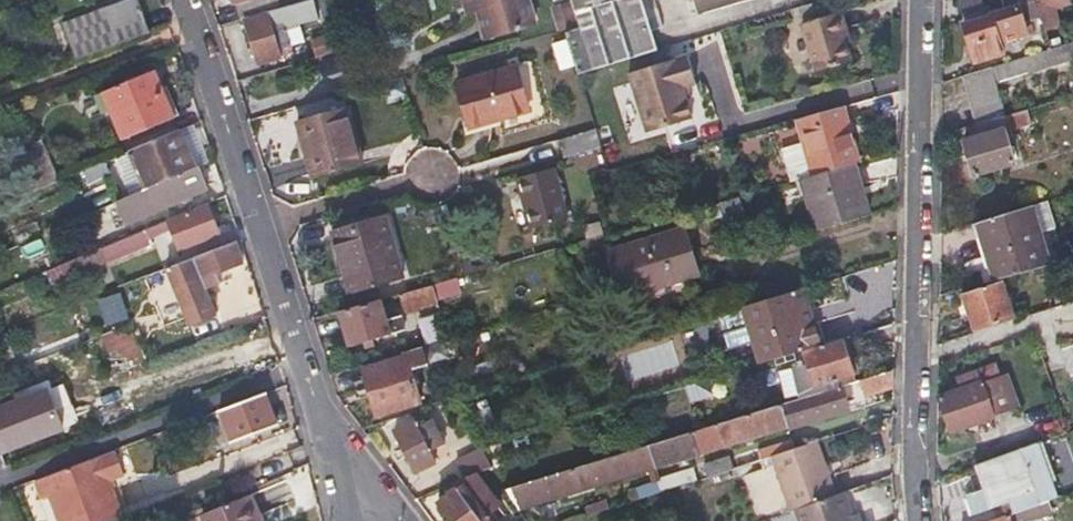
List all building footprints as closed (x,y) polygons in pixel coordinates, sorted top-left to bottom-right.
[(120,3),(104,8),(60,24),(74,62),(148,33),(136,0),(127,0),(120,3)] [(244,18),(267,11),(302,1),(301,0),(232,0),(234,5),(238,4),(242,18),(244,18)] [(245,21),(257,62),(278,56),(276,48),(290,44),(284,24),(313,15),(308,0),(304,0),(302,1),(267,11),(268,14),(245,21)] [(475,7),(473,0),(462,0),(465,11),(475,7)] [(526,0),(473,0),(475,7),(477,15),(526,0)] [(533,22),(526,0),(477,15),(484,37),(533,22)] [(564,22),(572,20),(566,0),(557,0),(550,2),(557,24),(564,22)] [(576,23),(561,27),(575,72),(653,49),(638,0),(568,0),(576,23)] [(696,15),(745,0),(691,0),(696,15)] [(980,4),(979,0),(960,0),(956,1),(961,20),(983,13),(980,4)] [(996,9),(1027,0),(993,0),(996,9)] [(1048,48),(1072,40),(1067,24),(1055,28),(1048,8),(1068,1),(1067,0),(1031,0),(1048,48)] [(846,29),(849,27),(844,9),(841,10),(846,29)] [(858,57),(854,42),(849,27),(846,29),(841,10),(806,20),(819,68),(858,57)] [(1009,48),(1003,31),(998,14),(962,26),(971,59),(1009,48)] [(339,29),(313,37),(318,54),(344,45),(339,29)] [(1031,53),(1033,62),(1036,71),(1054,65),(1048,48),(1031,53)] [(682,99),(679,87),(683,86),(692,83),(684,54),(626,72),(643,132),(688,119),(682,99)] [(454,81),(460,103),(467,124),(491,117),(526,107),(513,64),(454,81)] [(974,123),(1002,115),(987,67),(960,75),(974,123)] [(102,96),(112,118),(122,141),(172,118),(153,73),(102,96)] [(327,95),(324,86),(321,78),(284,87),(289,106),(327,95)] [(307,146),(311,160),(315,175),(356,163),(340,105),(291,119),(300,149),(307,146)] [(809,177),(845,167),(853,164),(858,163),(843,108),(793,121),(809,177)] [(1019,110),(1002,115),(974,123),(972,124),(975,137),(963,141),(971,173),(1011,161),(1002,129),(1024,123),(1019,110)] [(493,123),(491,117),(467,124),(469,130),(493,123)] [(591,125),(572,131),(554,136),(560,155),(596,144),(591,125)] [(145,191),(194,169),(178,131),(128,153),(145,191)] [(31,197),(44,191),(58,185),(40,144),(13,156),(31,197)] [(308,177),(315,175),(311,160),(307,146),(300,149),(308,177)] [(111,180),(104,164),(87,171),(94,187),(111,180)] [(855,200),(862,197),(853,164),(845,167),(855,200)] [(855,200),(845,167),(809,177),(799,180),(814,233),(867,219),(862,197),(855,200)] [(195,168),(194,169),(145,191),(115,204),(125,226),(204,190),(195,168)] [(528,229),(546,223),(564,218),(550,168),(514,178),(528,229)] [(718,203),(721,211),(723,220),(739,215),(734,198),(718,203)] [(106,266),(139,251),(172,236),(180,252),(219,234),(206,204),(100,251),(106,266)] [(989,267),(992,277),(1045,260),(1027,206),(1018,208),(1018,211),(976,224),(986,254),(981,257),(984,269),(989,267)] [(346,292),(373,285),(399,278),(381,213),(328,229),(346,292)] [(970,226),(981,257),(986,254),(976,224),(970,226)] [(605,253),(612,274),(619,296),(695,272),(681,229),(605,253)] [(231,242),(188,259),(186,260),(165,269),(187,325),(213,315),(203,291),(219,284),(215,274),(240,264),(231,242)] [(992,277),(994,281),(1002,279),(1002,280),(1047,265),(1045,260),(992,277)] [(1002,279),(994,281),(961,292),(975,332),(1015,319),(1002,280),(1002,279)] [(397,293),(399,299),(401,306),(434,297),(430,284),(397,293)] [(825,345),(807,288),(791,293),(802,328),(812,325),(819,347),(825,345)] [(108,327),(132,319),(123,292),(99,300),(108,327)] [(800,352),(819,347),(812,325),(802,328),(791,293),(742,308),(754,344),(757,343),(764,364),(800,352)] [(337,310),(342,327),(347,345),(386,334),(376,299),(337,310)] [(747,346),(753,367),(764,364),(757,343),(754,344),(742,308),(728,312),(740,349),(747,346)] [(128,330),(120,333),(113,336),(120,352),(126,367),(141,361),(128,330)] [(108,357),(120,352),(113,336),(101,341),(108,357)] [(859,373),(848,338),(839,340),(851,375),(859,373)] [(825,345),(819,347),(800,352),(806,370),(811,387),(851,375),(839,340),(825,345)] [(626,380),(685,370),(680,341),(621,351),(626,380)] [(374,414),(396,407),(418,400),(408,368),(424,364),(418,347),(359,364),(374,414)] [(954,378),(956,383),(959,388),(938,395),(951,433),(991,418),(988,408),(1048,386),(1040,362),(980,383),(976,370),(954,378)] [(893,371),(874,377),(856,383),(861,397),(892,388),(893,371)] [(691,403),(717,397),(713,380),(686,386),(691,403)] [(507,489),(513,499),(519,509),(687,458),(844,411),(838,388),(507,489)] [(38,390),(6,403),(15,425),(0,432),(0,440),(7,455),(57,435),(38,390)] [(230,441),(252,433),(274,425),(262,395),(218,412),(230,441)] [(428,454),(436,450),(444,446),(432,423),(417,431),(411,421),(392,431),(414,473),(433,463),(428,454)] [(472,434),(463,439),(455,443),(466,462),(455,468),(466,485),(499,477),(472,434)] [(813,443),(790,451),(768,458),(776,483),(821,467),(813,443)] [(1055,484),(1039,443),(1034,445),(1049,487),(1055,484)] [(768,458),(790,451),(789,444),(727,463),(726,460),(703,468),(706,479),(768,458)] [(1012,512),(1046,501),(1053,498),(1049,487),(1034,445),(977,465),(985,490),(969,496),(975,512),(1008,499),(1012,512)] [(40,479),(47,497),(56,520),(84,520),(118,508),(108,480),(123,474),(114,451),(40,479)] [(756,517),(780,509),(766,467),(741,476),(756,517)] [(830,494),(821,467),(776,483),(785,509),(830,494)] [(696,482),(694,477),(692,471),(655,482),(659,495),(696,482)] [(40,479),(27,483),(34,501),(47,497),(40,479)] [(456,492),(439,506),(451,520),(487,520),(499,511),(477,483),(454,489),(456,492)] [(831,496),(794,509),(798,520),(860,520),(856,513),(851,515),(843,492),(831,496)] [(831,496),(830,494),(785,509),(786,512),(794,509),(831,496)] [(969,514),(975,512),(969,496),(963,498),(969,514)] [(199,520),(254,520),(244,497),(197,516),(199,520)] [(1046,501),(1012,512),(988,520),(1030,520),(1051,514),(1046,501)] [(84,520),(107,520),(121,516),(118,508),(84,520)]
